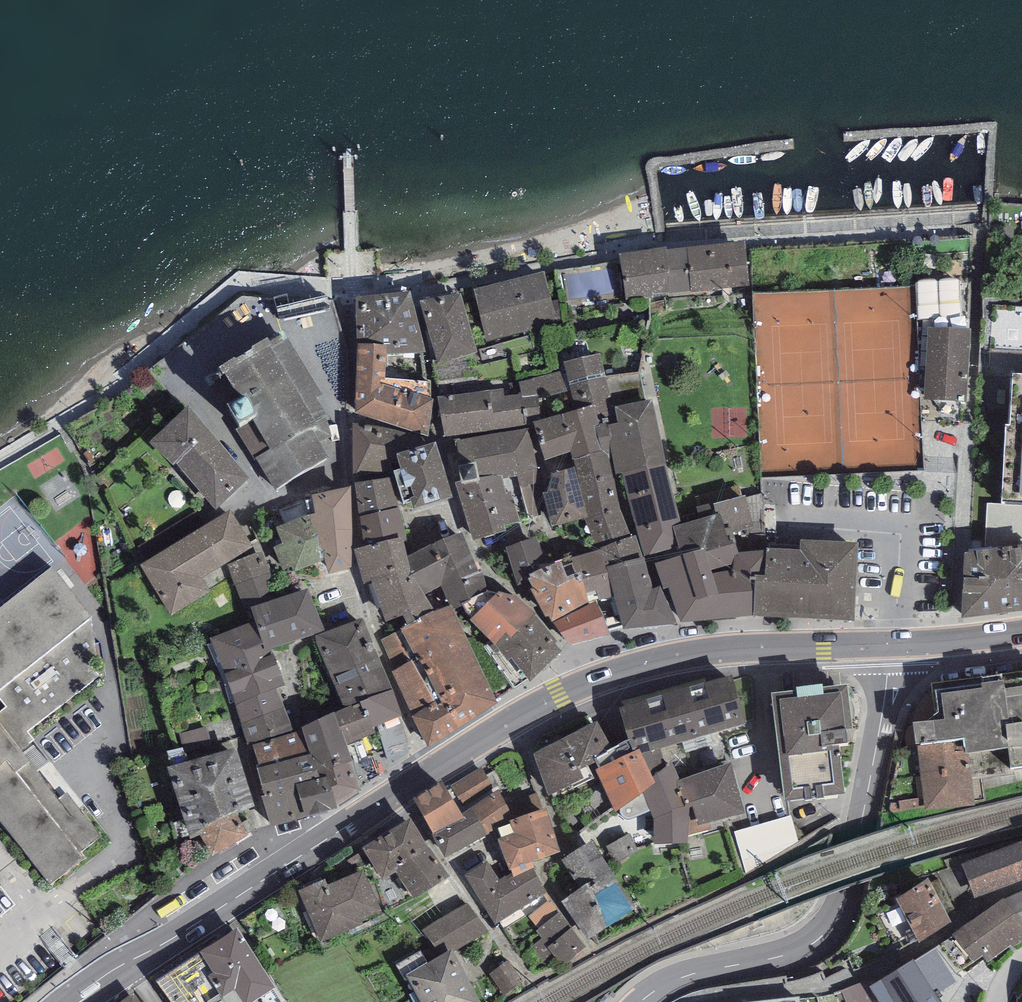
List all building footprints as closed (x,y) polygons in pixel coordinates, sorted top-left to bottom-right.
[(745,241),(687,248),(692,291),(750,285),(745,241)] [(666,247),(619,253),(624,297),(670,291),(666,250),(666,247)] [(687,248),(666,250),(670,291),(670,294),(692,291),(687,248)] [(543,272),(473,289),(486,342),(555,325),(543,272)] [(460,291),(420,301),(435,361),(475,352),(460,291)] [(410,292),(356,297),(357,344),(387,344),(387,356),(423,353),(426,352),(410,292)] [(966,401),(970,328),(928,326),(924,399),(966,401)] [(268,337),(219,367),(236,400),(226,403),(240,427),(236,429),(255,459),(257,457),(277,489),(328,456),(320,441),(332,436),(327,416),(316,399),(323,395),(288,338),(284,341),(281,336),(271,341),(268,337)] [(427,380),(423,353),(387,356),(387,344),(357,344),(355,412),(385,378),(407,380),(427,380)] [(600,353),(564,362),(566,370),(573,395),(576,409),(593,405),(599,425),(607,422),(608,424),(617,423),(616,406),(600,353)] [(994,374),(1021,373),(1021,353),(994,353),(994,374)] [(566,370),(519,382),(522,393),(527,423),(534,422),(541,420),(538,404),(573,395),(566,370)] [(1013,377),(1011,428),(1006,428),(1002,504),(1021,506),(1021,377),(1013,377)] [(394,425),(407,380),(385,378),(355,412),(394,425)] [(427,380),(407,380),(394,425),(429,434),(433,398),(430,398),(430,381),(427,380)] [(503,388),(437,397),(444,437),(527,425),(527,423),(522,393),(504,396),(503,388)] [(653,399),(616,406),(617,423),(608,424),(611,448),(616,475),(623,474),(666,464),(653,399)] [(541,420),(534,422),(545,459),(570,452),(573,460),(606,450),(611,448),(608,424),(607,422),(599,425),(593,405),(576,409),(541,420)] [(249,478),(189,407),(151,441),(173,465),(175,464),(216,508),(249,478)] [(366,424),(352,423),(353,474),(393,471),(401,469),(397,453),(427,444),(422,438),(406,434),(366,424)] [(452,443),(462,480),(501,474),(502,479),(518,477),(527,517),(541,514),(537,489),(537,467),(529,429),(456,441),(452,443)] [(436,441),(427,444),(397,453),(401,469),(393,471),(403,503),(410,501),(413,509),(453,497),(436,441)] [(606,450),(573,460),(575,467),(589,517),(597,551),(631,537),(618,501),(606,450)] [(666,464),(623,474),(645,556),(679,547),(674,526),(681,524),(666,464)] [(589,517),(575,467),(552,472),(547,491),(543,492),(552,527),(589,517)] [(506,494),(502,479),(501,474),(462,480),(455,482),(473,539),(506,530),(504,525),(520,522),(512,492),(506,494)] [(407,539),(397,507),(389,477),(354,483),(359,516),(365,547),(402,535),(403,540),(407,539)] [(309,515),(317,536),(352,529),(351,486),(312,495),(315,513),(309,515)] [(1002,504),(988,504),(985,549),(1020,548),(1021,548),(1021,506),(1002,504)] [(254,546),(230,509),(139,565),(171,615),(210,591),(202,578),(254,546)] [(720,513),(681,524),(674,526),(679,547),(681,555),(655,563),(664,589),(669,587),(681,621),(754,616),(754,575),(766,575),(766,551),(739,551),(733,533),(727,535),(720,513)] [(317,536),(309,515),(276,526),(283,543),(272,546),(283,570),(292,565),(294,571),(324,559),(317,536)] [(351,567),(352,529),(317,536),(324,559),(328,573),(351,567)] [(479,572),(462,532),(406,556),(411,570),(424,594),(441,585),(448,605),(451,604),(452,609),(488,591),(483,572),(479,572)] [(365,547),(354,549),(363,584),(372,581),(411,570),(406,556),(403,540),(402,535),(365,547)] [(597,551),(570,558),(576,573),(580,572),(589,604),(595,602),(608,630),(622,625),(615,597),(608,567),(643,557),(636,535),(631,537),(597,551)] [(537,537),(505,546),(518,586),(530,582),(526,574),(546,567),(537,537)] [(858,543),(802,539),(801,550),(767,548),(766,551),(766,575),(754,575),(754,616),(855,620),(858,543)] [(965,556),(961,620),(1021,614),(1021,548),(1020,548),(965,556)] [(243,610),(251,608),(277,599),(261,552),(227,564),(243,610)] [(615,597),(654,588),(645,556),(643,557),(608,567),(615,597)] [(549,615),(552,621),(589,604),(580,572),(576,573),(570,558),(546,567),(526,574),(530,582),(534,588),(530,590),(546,616),(549,615)] [(50,884),(85,858),(80,851),(100,836),(66,792),(58,798),(21,749),(34,739),(28,731),(100,676),(92,618),(51,565),(0,606),(0,700),(5,707),(0,711),(0,820),(50,884)] [(411,570),(372,581),(386,623),(403,615),(408,624),(435,611),(424,594),(411,570)] [(654,588),(615,597),(622,625),(623,628),(677,624),(660,586),(654,588)] [(277,599),(251,608),(256,621),(267,651),(272,649),(324,630),(309,587),(277,599)] [(499,592),(470,619),(495,645),(505,633),(510,638),(535,614),(515,597),(499,592)] [(595,602),(589,604),(552,621),(570,645),(610,634),(608,630),(595,602)] [(448,605),(435,611),(408,624),(400,630),(415,659),(417,662),(419,660),(441,703),(438,705),(412,660),(394,670),(392,671),(412,716),(428,748),(498,703),(452,609),(451,604),(448,605)] [(558,641),(535,614),(510,638),(505,633),(495,645),(508,661),(511,657),(530,681),(562,651),(555,643),(558,641)] [(362,618),(315,637),(330,673),(377,654),(362,618)] [(286,685),(272,649),(267,651),(256,621),(209,638),(225,673),(235,704),(277,688),(286,685)] [(400,630),(381,640),(394,670),(412,660),(415,659),(400,630)] [(330,673),(344,708),(392,689),(377,654),(330,673)] [(916,744),(964,738),(966,754),(1008,747),(1012,770),(1021,768),(1021,671),(936,683),(938,713),(928,720),(914,723),(916,744)] [(731,675),(620,708),(633,751),(640,749),(642,755),(746,723),(731,675)] [(294,732),(277,688),(235,704),(247,747),(254,744),(294,732)] [(403,715),(392,689),(344,708),(334,712),(347,745),(376,734),(373,727),(377,725),(399,717),(403,715)] [(849,750),(840,692),(775,702),(783,757),(777,758),(782,795),(838,787),(833,752),(849,750)] [(302,731),(314,771),(318,770),(351,761),(347,745),(334,712),(301,727),(302,731)] [(410,753),(399,717),(377,725),(389,762),(410,753)] [(598,721),(533,754),(548,797),(561,789),(562,794),(594,778),(588,766),(596,762),(595,757),(611,747),(598,721)] [(314,771),(302,731),(294,732),(254,744),(261,768),(257,769),(263,785),(294,776),(314,771)] [(964,738),(916,744),(926,809),(975,802),(966,754),(964,738)] [(597,758),(600,767),(596,770),(616,812),(621,808),(644,792),(656,783),(652,776),(642,755),(640,749),(633,751),(632,752),(626,741),(607,751),(608,753),(597,758)] [(190,839),(199,835),(236,812),(254,805),(236,749),(167,766),(190,839)] [(361,790),(351,761),(318,770),(320,778),(326,777),(336,808),(361,790)] [(732,762),(680,780),(691,820),(688,835),(712,830),(709,822),(745,813),(732,762)] [(687,842),(688,835),(691,820),(680,780),(673,763),(652,776),(656,783),(644,792),(651,810),(655,819),(654,844),(687,842)] [(482,767),(450,785),(462,805),(494,787),(482,767)] [(305,817),(336,808),(326,777),(320,778),(318,770),(314,771),(294,776),(305,817)] [(305,817),(294,776),(263,785),(264,795),(260,797),(271,827),(305,817)] [(413,798),(424,816),(453,799),(443,781),(413,798)] [(498,790),(471,808),(487,836),(513,816),(498,790)] [(633,818),(651,810),(644,792),(621,808),(621,812),(621,816),(624,819),(627,820),(633,818)] [(461,813),(453,799),(424,816),(433,835),(463,819),(461,813)] [(471,808),(461,813),(463,819),(433,835),(445,858),(487,836),(471,808)] [(545,808),(510,820),(514,832),(498,838),(508,871),(511,868),(512,872),(513,877),(534,868),(531,860),(560,852),(545,808)] [(249,833),(236,812),(199,835),(212,856),(249,833)] [(791,815),(734,831),(746,873),(798,843),(791,815)] [(391,866),(418,849),(398,818),(355,845),(375,876),(391,866)] [(629,833),(605,846),(615,863),(638,850),(629,833)] [(593,839),(562,860),(581,889),(562,901),(588,938),(636,908),(593,839)] [(961,864),(974,899),(1021,881),(1021,842),(961,864)] [(436,878),(418,849),(391,866),(409,895),(436,878)] [(488,862),(465,875),(496,925),(546,892),(534,868),(513,877),(512,872),(499,879),(488,862)] [(317,883),(296,891),(315,940),(354,926),(352,920),(373,913),(359,876),(320,890),(317,883)] [(952,924),(927,877),(896,898),(918,945),(952,924)] [(1005,899),(1021,923),(1021,891),(1005,899)] [(978,916),(1003,949),(1011,943),(1013,948),(1021,941),(1021,923),(1005,899),(1003,898),(978,916)] [(467,903),(421,930),(440,956),(451,950),(452,953),(488,932),(467,903)] [(586,946),(559,913),(536,932),(541,938),(532,946),(547,965),(556,957),(562,965),(586,946)] [(1003,949),(978,916),(952,935),(974,961),(983,955),(988,962),(1003,949)] [(237,927),(156,980),(172,1001),(254,1001),(275,988),(237,927)] [(936,949),(915,962),(936,995),(957,982),(936,949)] [(406,975),(420,1001),(479,1001),(452,953),(451,950),(440,956),(406,975)] [(869,987),(879,1001),(940,1001),(936,995),(915,962),(913,960),(869,987)] [(507,961),(489,974),(503,995),(522,983),(507,961)] [(842,990),(846,1001),(875,1001),(869,987),(867,980),(842,990)]
